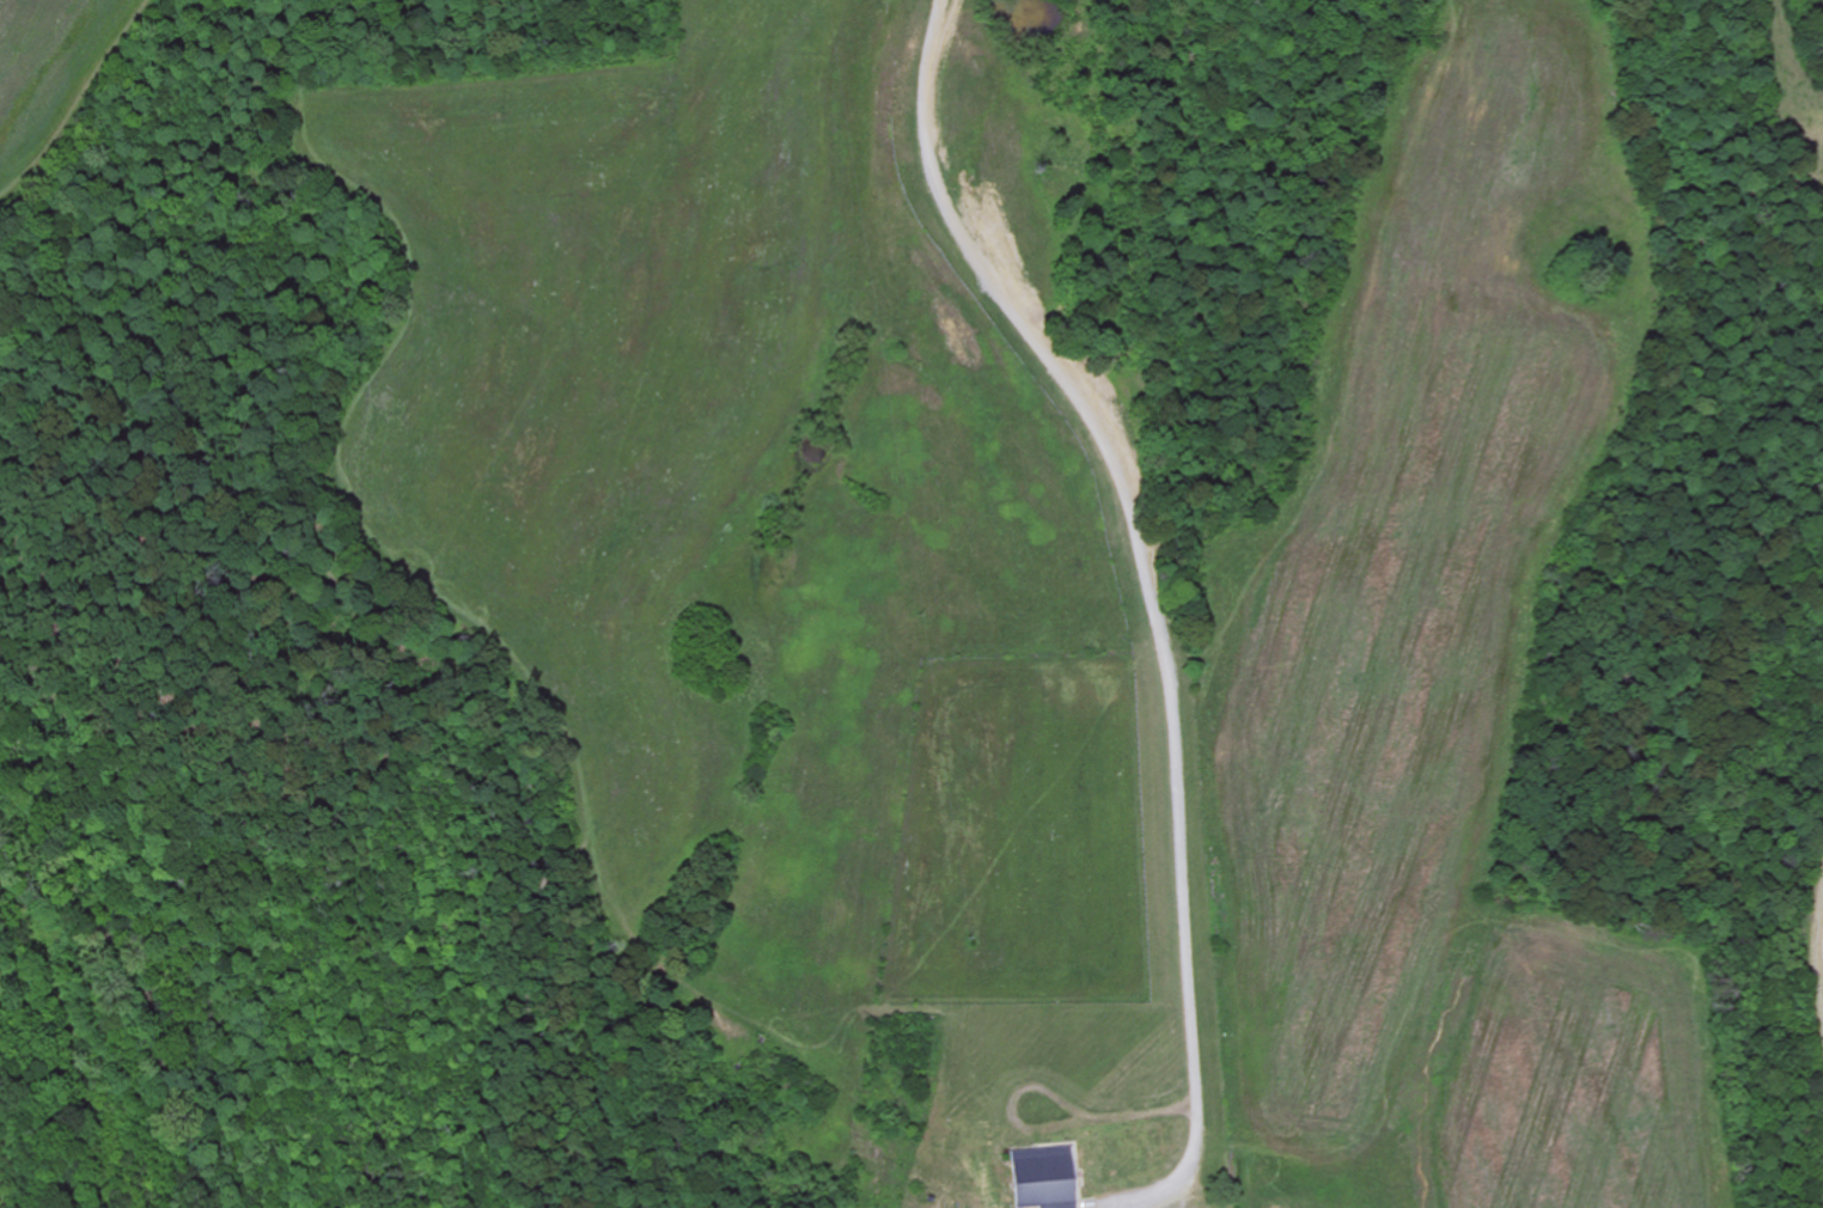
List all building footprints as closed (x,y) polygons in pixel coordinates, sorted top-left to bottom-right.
[(1014,1207),(1075,1207),(1068,1147),(1008,1154),(1014,1207)]
